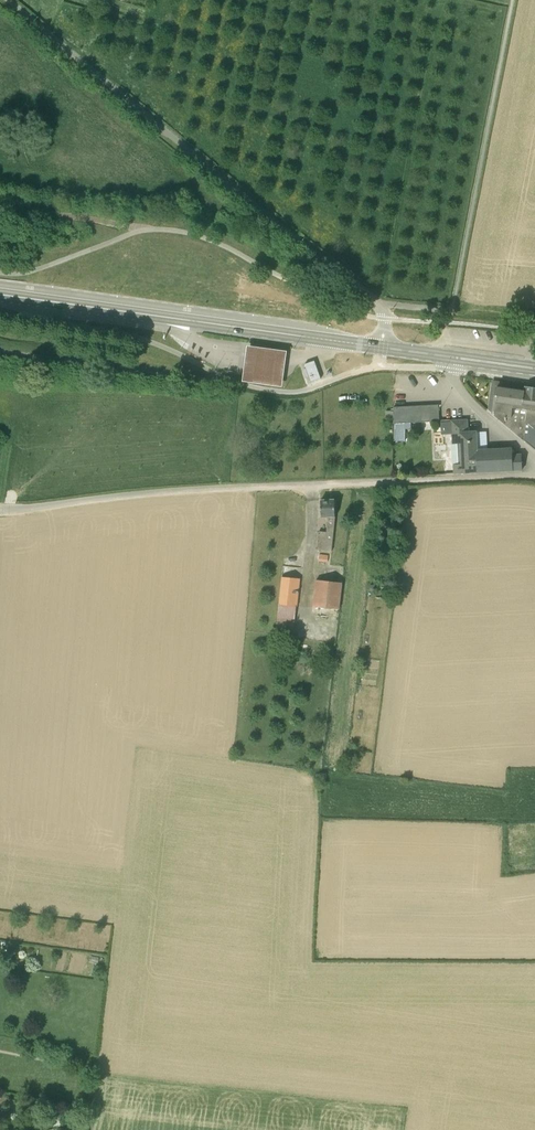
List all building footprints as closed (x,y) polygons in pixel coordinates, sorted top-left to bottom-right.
[(287,351),(247,346),(242,381),(282,387),(287,351)] [(314,361),(303,365),(310,383),(321,379),(314,361)] [(525,387),(525,391),(498,388),(494,414),(494,415),(524,441),(534,450),(534,388),(525,387)] [(440,422),(440,421),(439,406),(394,408),(394,424),(406,423),(440,422)] [(512,449),(488,450),(477,450),(476,432),(468,433),(468,420),(451,421),(453,444),(461,443),(462,464),(454,465),(454,474),(522,470),(521,455),(512,455),(512,449)] [(394,424),(394,441),(405,441),(405,429),(406,423),(394,424)] [(321,500),(321,518),(328,517),(327,531),(319,531),(317,549),(332,551),(336,517),(335,500),(321,500)] [(296,606),(297,606),(300,579),(282,577),(279,604),(296,606)] [(313,607),(339,609),(342,583),(316,580),(313,607)]
